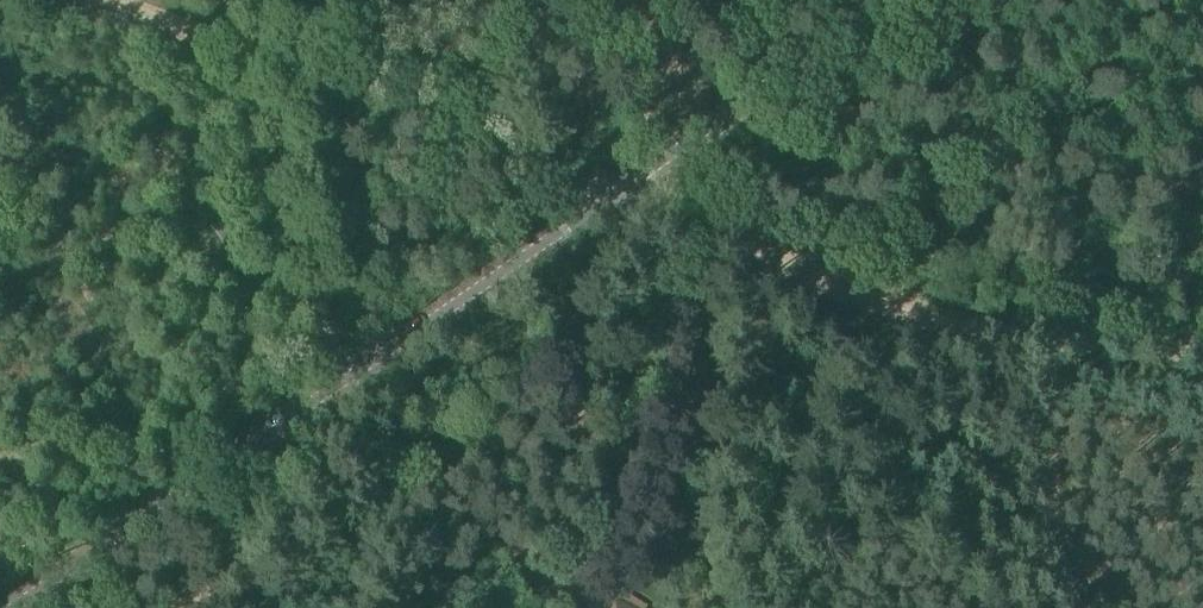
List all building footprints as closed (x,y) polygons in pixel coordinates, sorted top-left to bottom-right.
[(727,174),(744,163),(737,153),(720,164),(727,174)] [(970,408),(974,395),(958,390),(954,403),(970,408)] [(647,607),(628,597),(622,607),(646,607),(647,607)]
